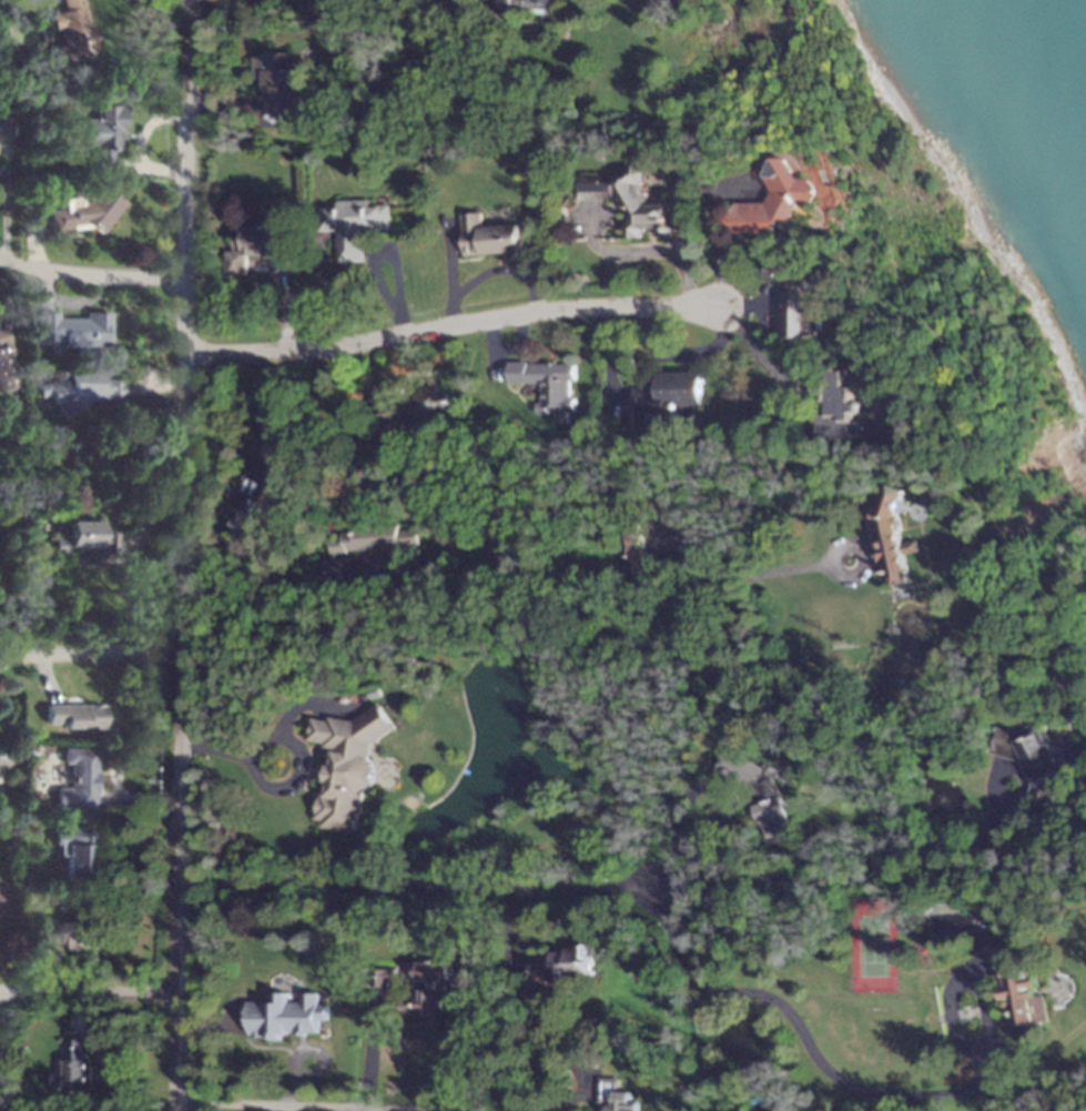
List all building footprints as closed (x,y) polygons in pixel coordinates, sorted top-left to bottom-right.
[(64,11),(62,0),(84,0),(90,24),(93,23),(101,50),(92,52),(92,54),(73,60),(73,62),(53,68),(48,49),(63,44),(59,29),(54,30),(50,14),(64,11)] [(495,19),(495,0),(557,0),(559,2),(559,8),(554,11),(547,11),(547,16),(517,14),(517,19),(495,19)] [(19,27),(0,30),(0,21),(17,18),(19,27)] [(303,113),(266,113),(266,100),(262,100),(262,87),(257,87),(257,80),(250,80),(250,58),(262,58),(262,53),(293,53),(293,70),(302,70),(303,113)] [(126,118),(124,118),(124,139),(121,139),(121,149),(113,149),(113,174),(84,174),(84,158),(94,158),(94,147),(88,147),(88,125),(85,125),(85,119),(95,119),(95,105),(126,105),(126,118)] [(790,159),(801,180),(814,180),(820,192),(813,205),(800,205),(789,225),(779,225),(774,234),(733,234),(727,222),(738,203),(768,203),(774,192),(765,176),(777,158),(790,159)] [(643,173),(645,185),(642,186),(650,201),(672,201),(679,211),(672,221),(678,230),(672,240),(660,240),(654,230),(647,230),(641,240),(630,240),(626,230),(629,222),(617,200),(580,201),(580,179),(608,178),(632,165),(643,173)] [(125,203),(102,233),(94,228),(52,232),(50,211),(65,210),(63,199),(82,196),(83,202),(92,201),(104,185),(125,203)] [(368,206),(388,205),(388,232),(362,232),(363,263),(335,264),(334,232),(317,232),(316,210),(335,209),(335,202),(368,201),(368,206)] [(481,229),(518,225),(520,252),(463,257),(459,215),(480,213),(481,229)] [(265,224),(285,224),(284,241),(277,241),(276,257),(245,257),(244,276),(224,276),(224,252),(232,253),(233,231),(242,231),(242,228),(252,229),(252,218),(265,218),(265,224)] [(810,280),(810,302),(820,302),(819,336),(810,336),(810,339),(779,339),(780,290),(762,281),(773,260),(810,280)] [(109,346),(85,346),(85,349),(69,349),(69,346),(50,346),(50,343),(48,343),(47,344),(42,344),(41,342),(31,342),(31,327),(34,327),(34,319),(31,319),(31,313),(57,313),(57,319),(84,319),(84,313),(109,313),(109,346)] [(17,385),(0,390),(0,321),(1,321),(8,345),(4,345),(17,385)] [(526,365),(574,365),(574,382),(568,382),(568,398),(575,398),(575,413),(566,413),(566,424),(554,424),(554,410),(545,410),(545,415),(535,415),(535,404),(540,404),(540,384),(506,384),(506,363),(526,363),(526,365)] [(850,385),(856,385),(855,403),(861,403),(861,414),(855,413),(855,421),(882,421),(882,437),(856,437),(856,442),(815,442),(816,414),(826,414),(828,405),(824,405),(824,382),(829,382),(829,370),(851,370),(850,385)] [(99,380),(123,380),(123,401),(85,401),(74,405),(77,411),(58,418),(53,405),(50,405),(45,394),(35,397),(32,386),(64,374),(64,371),(99,371),(99,380)] [(704,406),(694,406),(694,423),(659,423),(659,411),(633,412),(632,390),(658,390),(658,374),(703,374),(704,406)] [(446,393),(438,402),(445,407),(429,426),(430,427),(423,436),(409,438),(409,437),(387,442),(385,430),(379,431),(377,421),(372,422),(365,387),(386,384),(390,408),(400,406),(407,402),(428,377),(446,393)] [(271,444),(272,445),(274,447),(276,447),(277,457),(283,456),(284,469),(275,484),(273,483),(262,503),(253,498),(250,509),(252,511),(248,531),(230,526),(234,502),(231,501),(233,488),(244,491),(246,486),(243,482),(246,474),(251,476),(255,468),(257,469),(263,461),(262,450),(264,450),(264,447),(266,444),(271,444)] [(909,492),(899,518),(904,544),(918,541),(921,553),(906,556),(912,583),(895,587),(890,560),(883,563),(880,548),(884,547),(879,522),(874,521),(879,511),(881,512),(891,485),(909,492)] [(99,533),(113,533),(113,554),(95,554),(95,547),(85,547),(85,551),(78,551),(78,547),(68,547),(68,554),(52,554),(52,537),(67,537),(67,522),(99,522),(99,533)] [(366,527),(396,525),(396,532),(416,531),(417,547),(402,547),(403,565),(384,566),(383,549),(344,553),(345,555),(337,555),(339,585),(315,586),(314,563),(328,562),(327,539),(338,538),(338,534),(349,534),(348,527),(353,527),(353,522),(365,522),(366,527)] [(434,573),(426,574),(425,566),(433,565),(434,573)] [(172,568),(172,583),(163,583),(163,568),(165,568),(172,568)] [(967,696),(958,699),(956,690),(965,687),(967,696)] [(371,699),(368,691),(379,688),(382,696),(371,699)] [(102,729),(59,729),(60,724),(42,724),(43,704),(102,705),(102,729)] [(396,729),(372,746),(369,760),(373,765),(375,770),(375,777),(374,784),(368,789),(363,792),(355,835),(321,828),(322,822),(314,820),(319,791),(327,792),(328,784),(324,782),(327,766),(332,766),(334,751),(324,749),(325,745),(308,741),(313,719),(328,721),(329,718),(355,723),(380,705),(396,729)] [(1026,738),(1041,730),(1068,786),(1056,792),(1049,811),(1026,805),(1032,786),(1019,764),(988,753),(996,728),(1026,738)] [(762,768),(765,762),(779,771),(773,781),(784,797),(783,798),(795,837),(768,846),(749,797),(751,796),(747,788),(714,770),(727,748),(762,768)] [(93,807),(68,807),(68,806),(53,806),(53,788),(68,788),(68,764),(61,764),(61,749),(93,749),(93,807)] [(10,761),(0,771),(0,750),(10,761)] [(92,846),(88,846),(88,873),(81,873),(81,891),(61,891),(61,873),(64,873),(64,856),(58,856),(58,846),(53,846),(53,831),(55,831),(55,829),(92,828),(92,846)] [(8,917),(0,917),(0,887),(9,888),(8,917)] [(85,923),(87,923),(88,950),(64,950),(64,947),(55,947),(55,949),(39,949),(39,930),(54,930),(54,923),(73,923),(73,913),(85,913),(85,923)] [(1028,969),(1034,968),(1038,990),(1034,991),(1036,997),(1042,996),(1046,1022),(1039,1023),(1043,1036),(1024,1040),(1022,1026),(1015,1027),(1012,1009),(1007,1010),(1006,1003),(999,1004),(997,987),(1004,986),(1001,970),(984,949),(1001,936),(1028,969)] [(593,978),(571,978),(571,989),(552,989),(552,982),(528,981),(528,960),(530,960),(530,950),(549,950),(549,949),(575,949),(575,946),(593,946),(593,978)] [(448,997),(454,997),(454,1018),(446,1018),(446,1024),(433,1024),(433,1017),(395,1017),(395,1000),(415,1000),(415,991),(428,991),(428,982),(414,982),(414,963),(448,963),(448,997)] [(394,970),(394,989),(367,988),(367,970),(394,970)] [(245,1024),(245,1002),(266,1002),(266,994),(274,994),(274,992),(287,992),(287,1002),(301,1002),(301,993),(317,993),(317,1004),(326,1004),(326,1020),(317,1020),(317,1032),(305,1032),(305,1036),(294,1036),(294,1032),(286,1032),(286,1033),(280,1033),(280,1038),(278,1038),(278,1040),(277,1040),(277,1041),(268,1041),(268,1039),(266,1039),(266,1038),(265,1038),(265,1037),(251,1037),(251,1036),(247,1036),(247,1024),(245,1024)] [(87,1059),(90,1059),(90,1082),(92,1083),(92,1107),(88,1107),(88,1108),(62,1108),(62,1085),(50,1085),(50,1075),(62,1075),(62,1060),(65,1060),(65,1038),(87,1039),(87,1059)] [(639,1103),(639,1110),(606,1110),(607,1104),(597,1104),(598,1079),(618,1080),(618,1092),(631,1093),(631,1103),(639,1103)]
